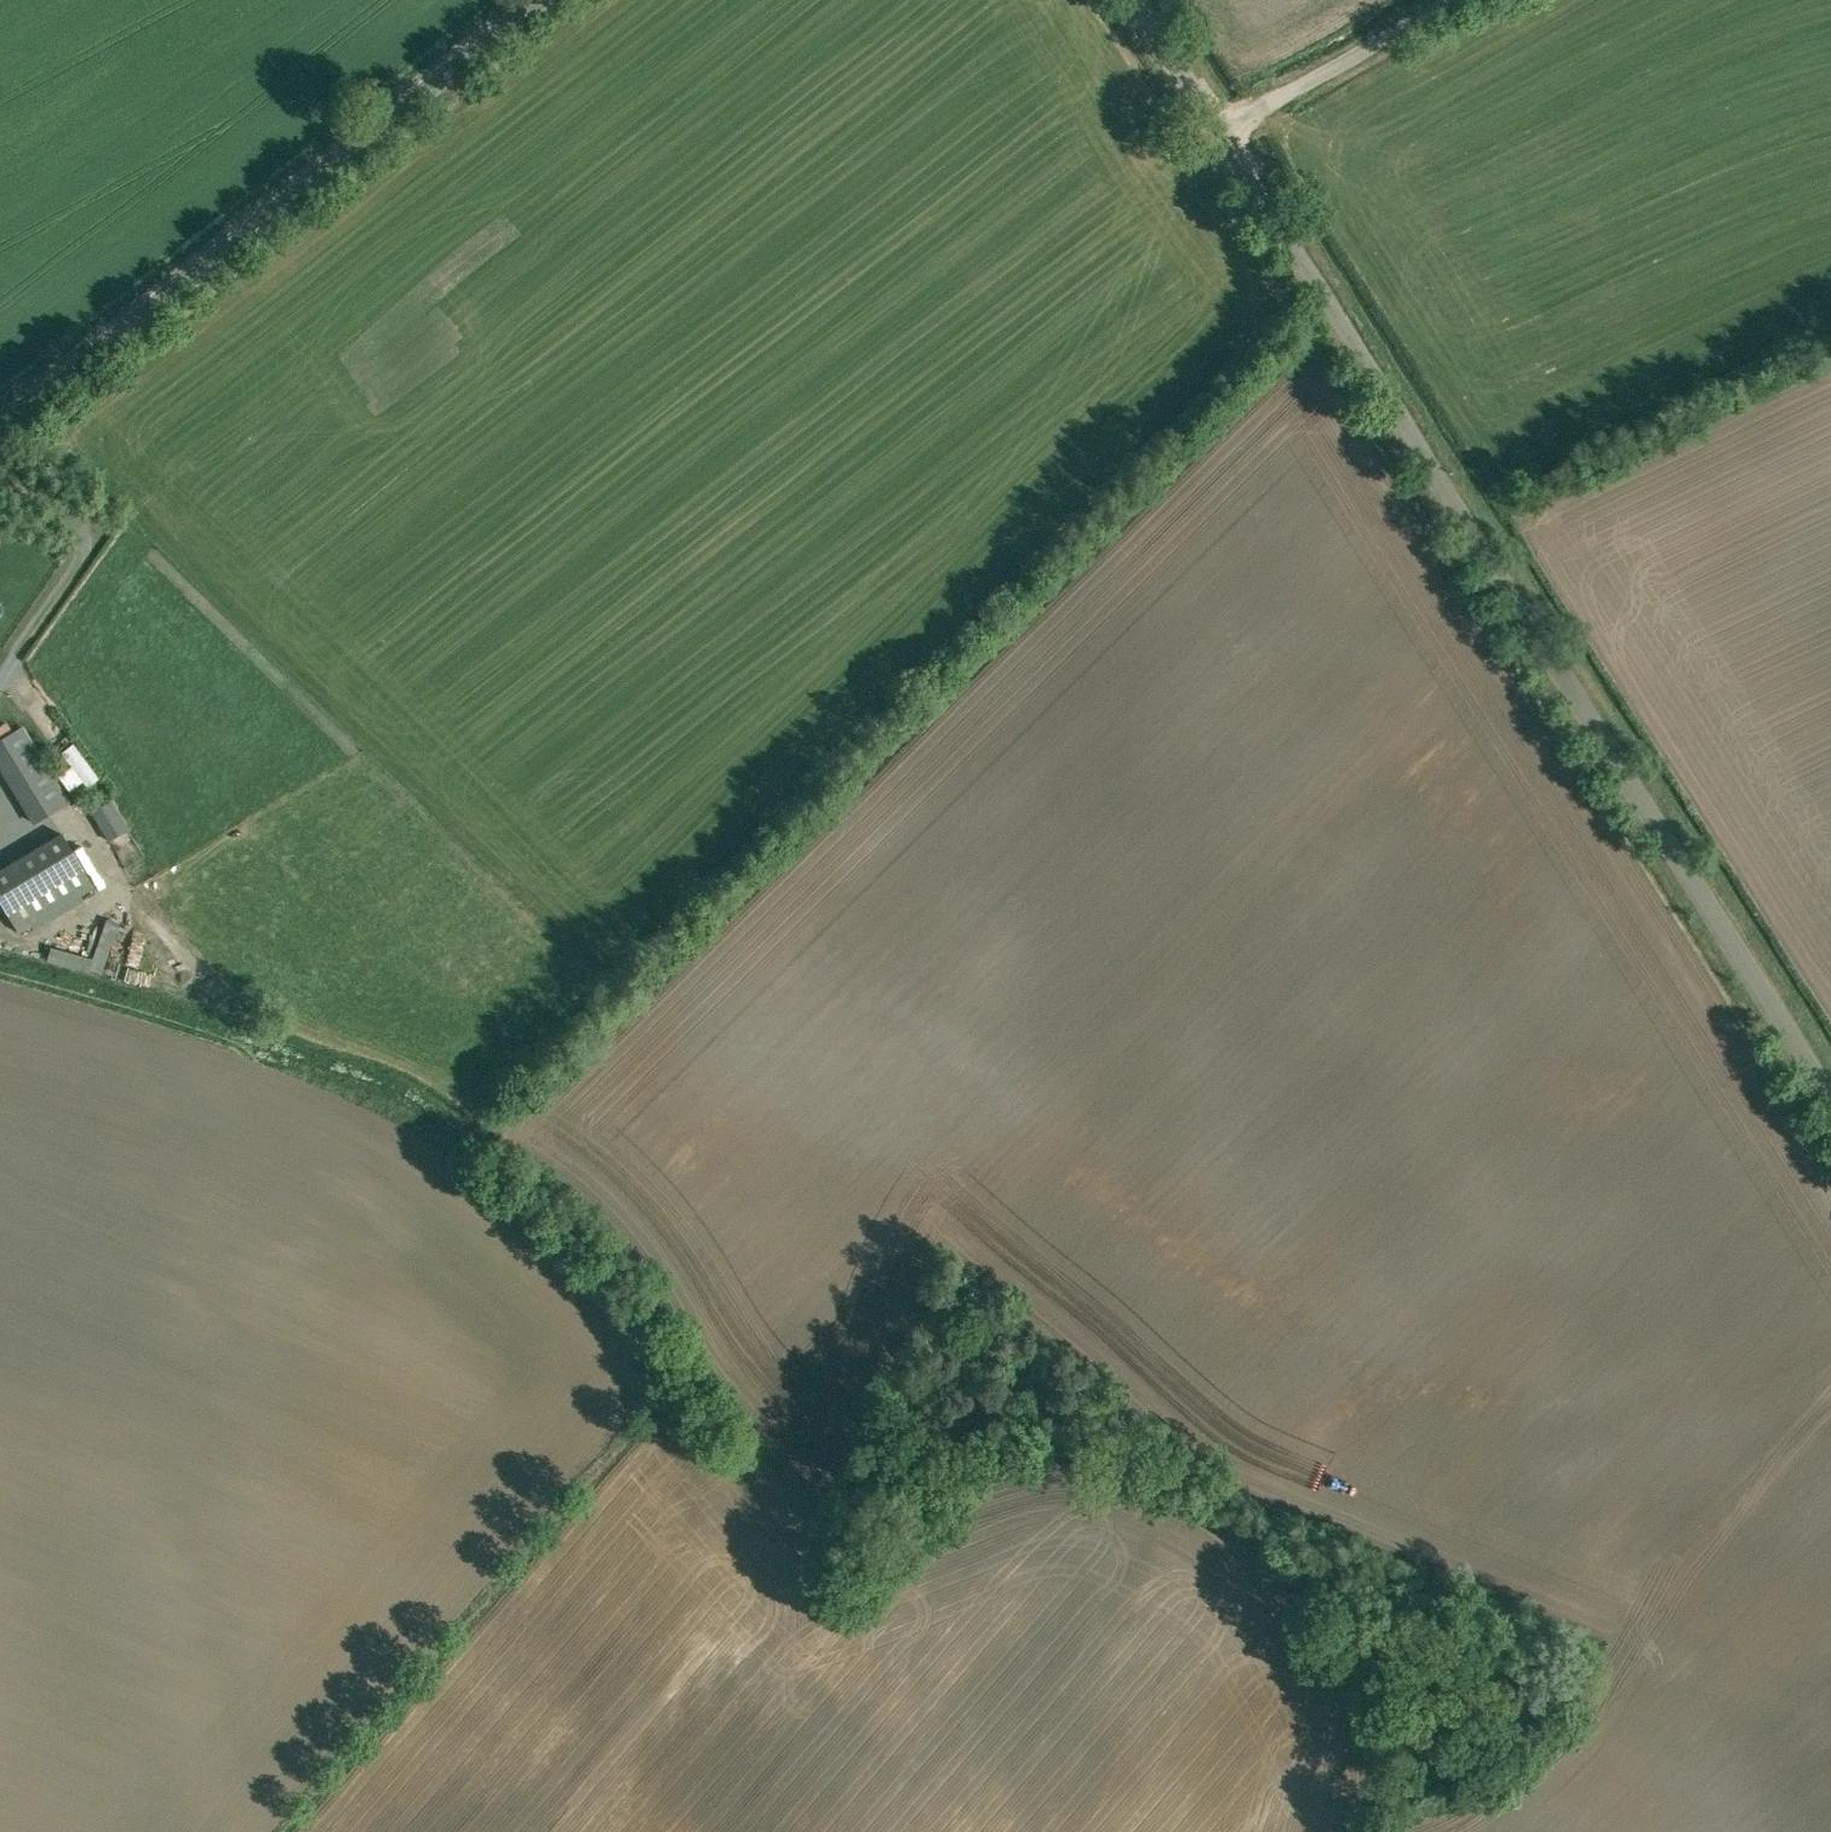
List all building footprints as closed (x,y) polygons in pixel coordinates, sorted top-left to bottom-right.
[(70,803),(24,727),(0,741),(0,769),(34,825),(70,803)] [(60,837),(0,872),(0,909),(14,934),(91,890),(60,837)]
